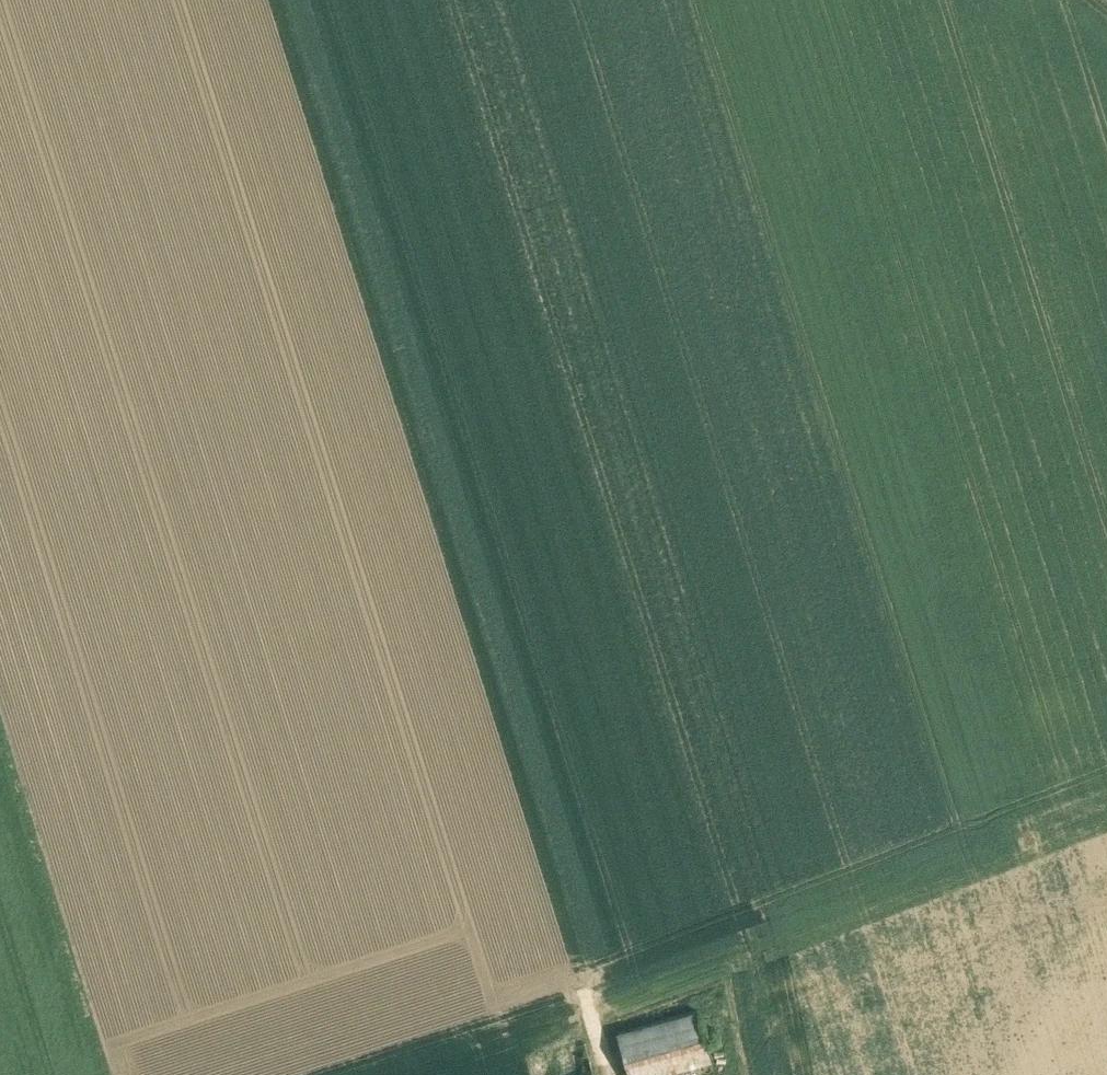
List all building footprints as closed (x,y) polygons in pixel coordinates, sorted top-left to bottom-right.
[(629,1074),(656,1074),(711,1060),(696,1008),(616,1031),(629,1074)]
